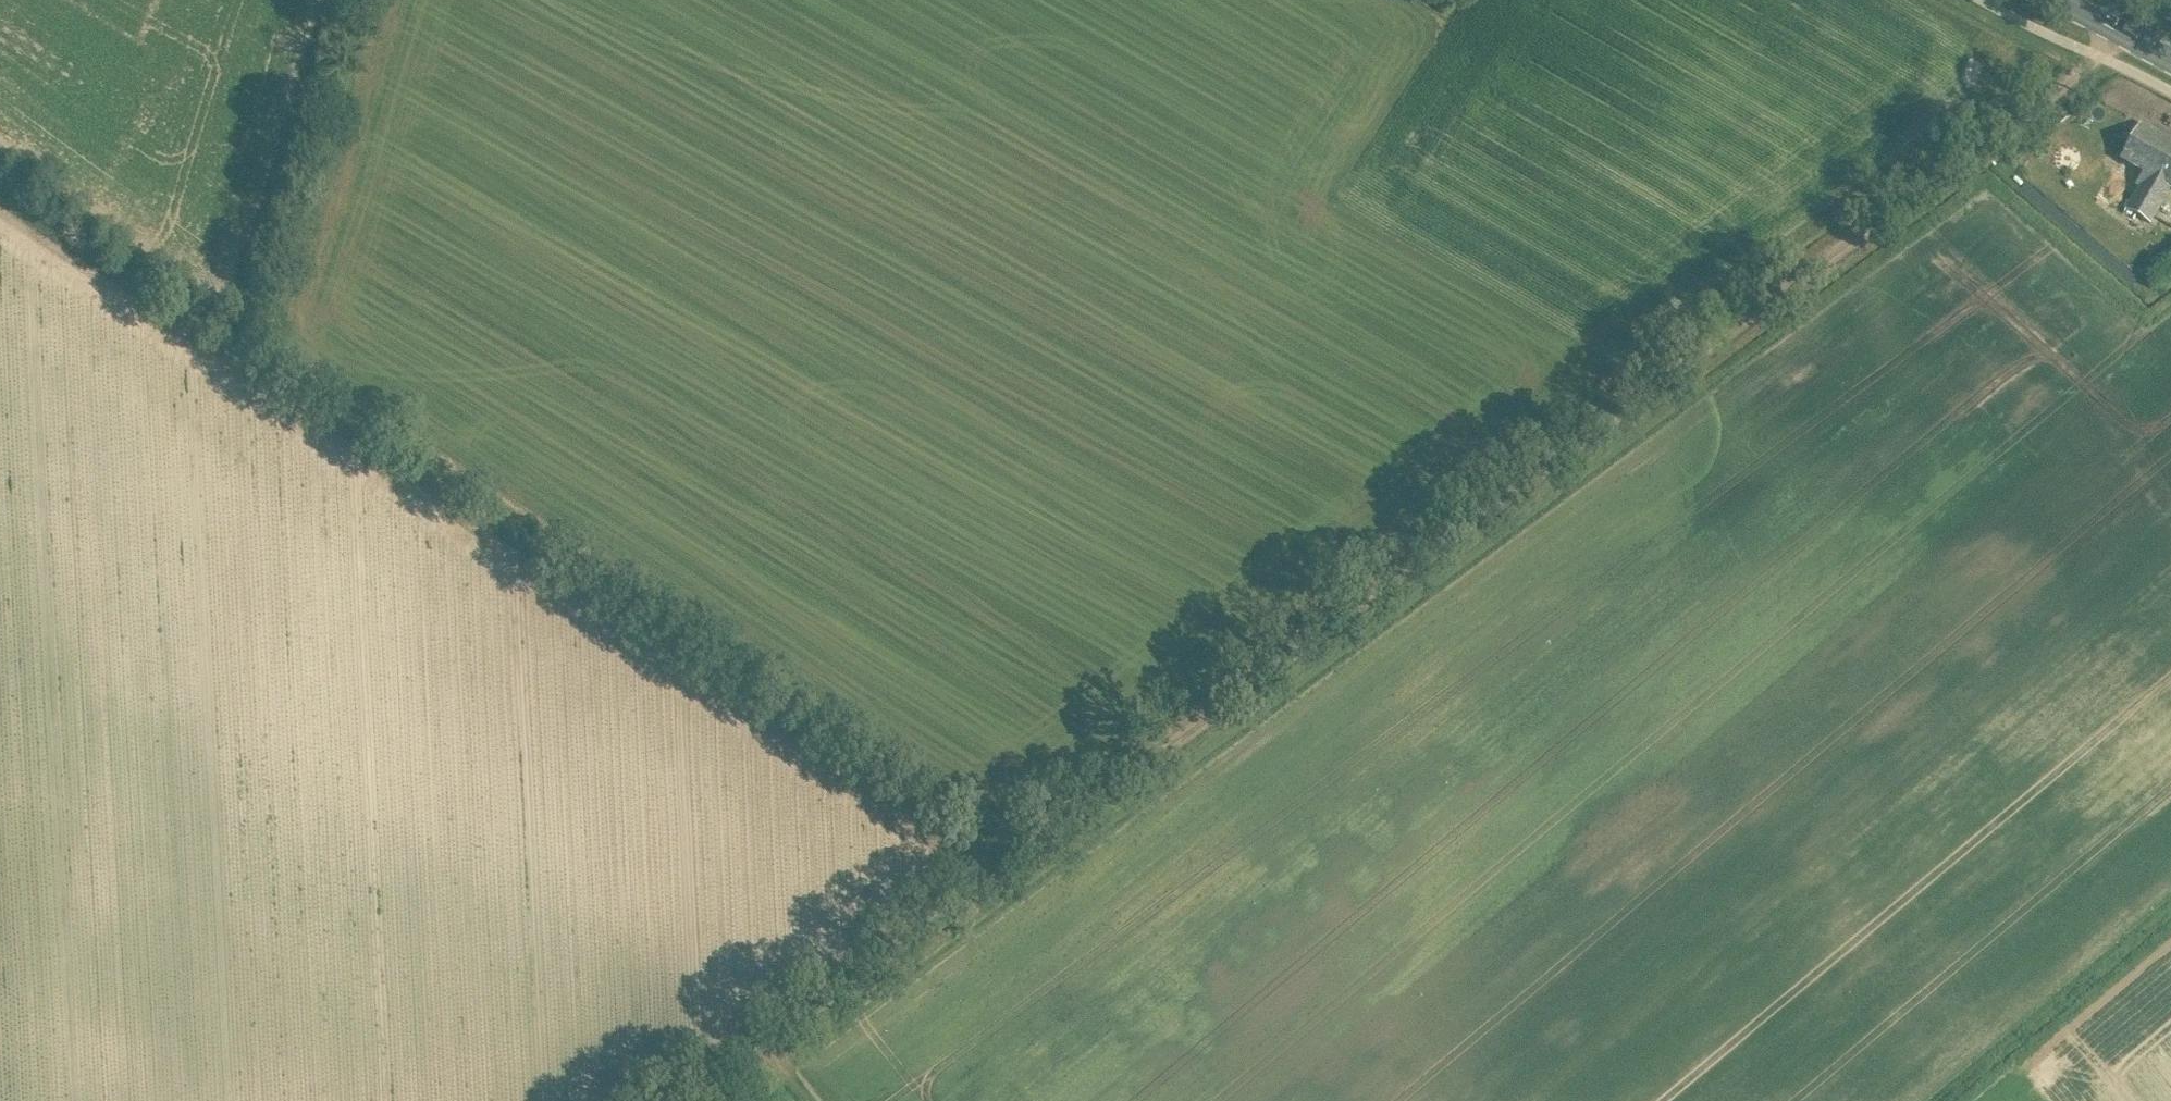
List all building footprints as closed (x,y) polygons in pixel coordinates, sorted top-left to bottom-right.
[(2137,186),(2124,208),(2149,222),(2170,186),(2170,140),(2140,123),(2112,172),(2137,186)] [(2168,266),(2170,264),(2170,240),(2156,253),(2168,266)]
